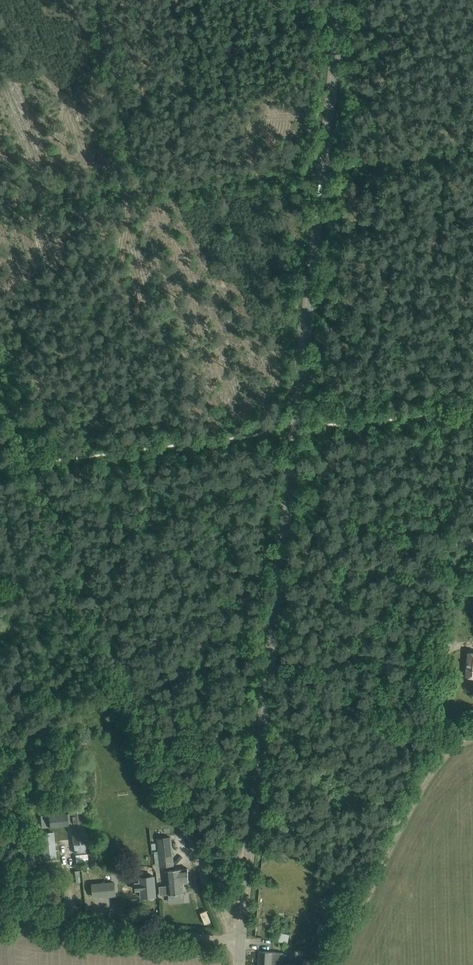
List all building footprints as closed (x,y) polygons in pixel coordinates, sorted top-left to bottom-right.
[(66,813),(48,815),(50,827),(68,825),(67,821),(71,820),(72,833),(74,852),(86,851),(82,811),(80,811),(80,810),(79,811),(80,811),(70,812),(70,814),(66,814),(66,813)] [(48,833),(41,834),(43,858),(56,857),(54,836),(54,833),(48,833)] [(160,867),(174,865),(171,837),(157,838),(160,867)] [(184,893),(183,883),(189,882),(187,868),(166,870),(166,878),(167,885),(159,886),(160,895),(184,893)] [(156,896),(154,876),(140,877),(142,897),(156,896)] [(114,882),(92,884),(94,897),(115,895),(114,882)] [(259,964),(283,964),(283,952),(259,951),(259,964)]
